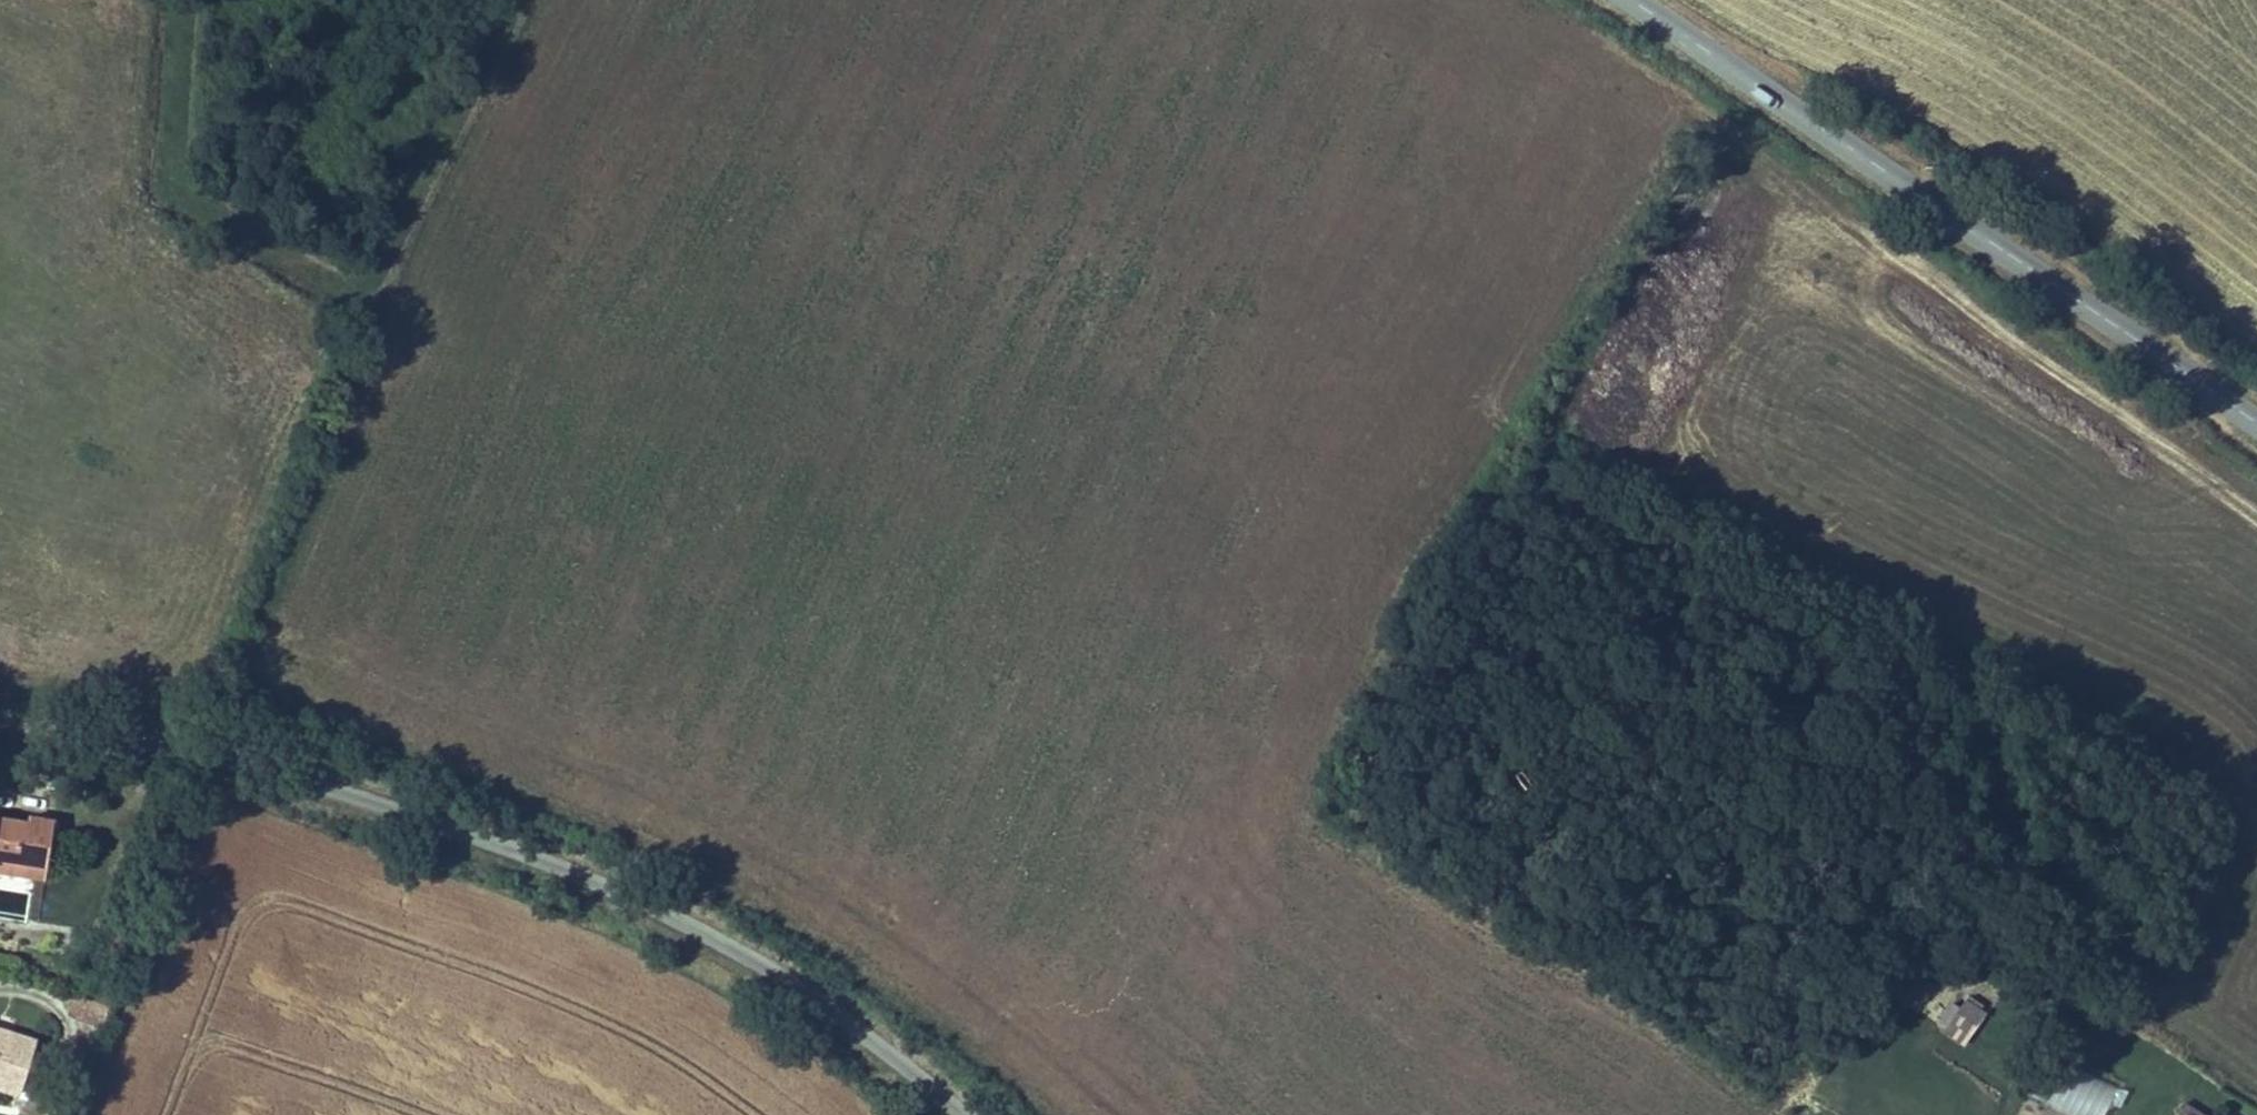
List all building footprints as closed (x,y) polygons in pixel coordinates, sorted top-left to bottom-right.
[(44,869),(52,821),(27,817),(26,823),(0,818),(0,862),(44,869)] [(44,869),(0,862),(0,877),(42,884),(44,869)] [(1966,997),(1942,1031),(1964,1046),(1988,1012),(1966,997)] [(0,1030),(0,1089),(18,1094),(35,1041),(0,1030)] [(2029,1094),(2070,1114),(2103,1114),(2117,1090),(2049,1055),(2029,1094)]
